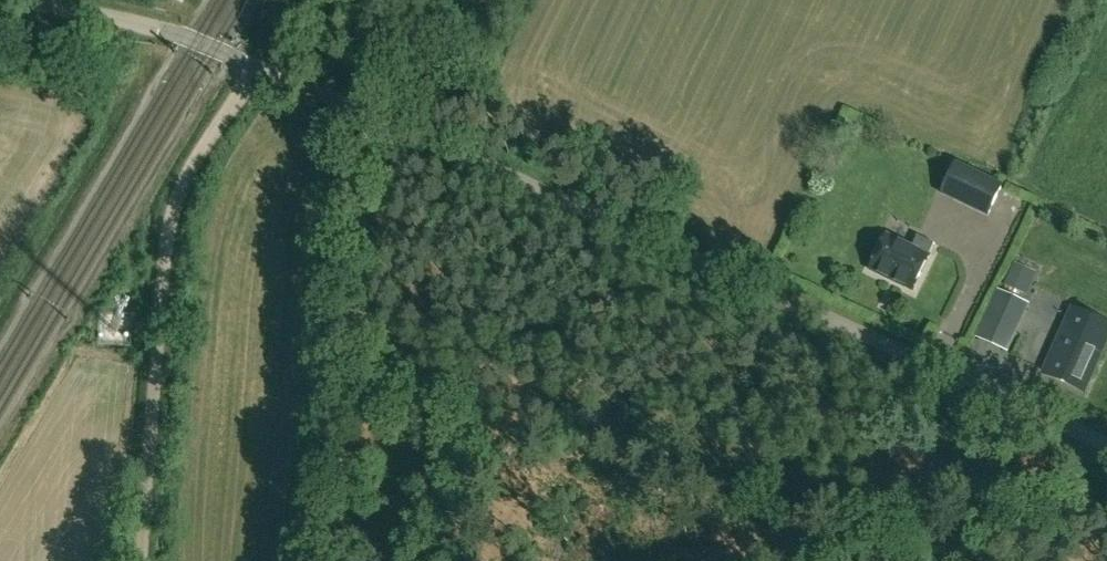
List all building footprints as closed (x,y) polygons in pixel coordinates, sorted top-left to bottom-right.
[(988,216),(1002,186),(956,164),(942,194),(988,216)] [(913,247),(888,235),(870,270),(912,290),(934,244),(919,236),(913,247)] [(1013,270),(1005,287),(1024,295),(1032,279),(1013,270)] [(1010,342),(1014,332),(1027,304),(999,291),(986,319),(982,329),(1010,342)] [(1073,329),(1071,328),(1078,312),(1063,305),(1056,321),(1068,326),(1046,374),(1082,390),(1099,351),(1078,342),(1082,334),(1092,338),(1099,322),(1080,314),(1073,329)]
